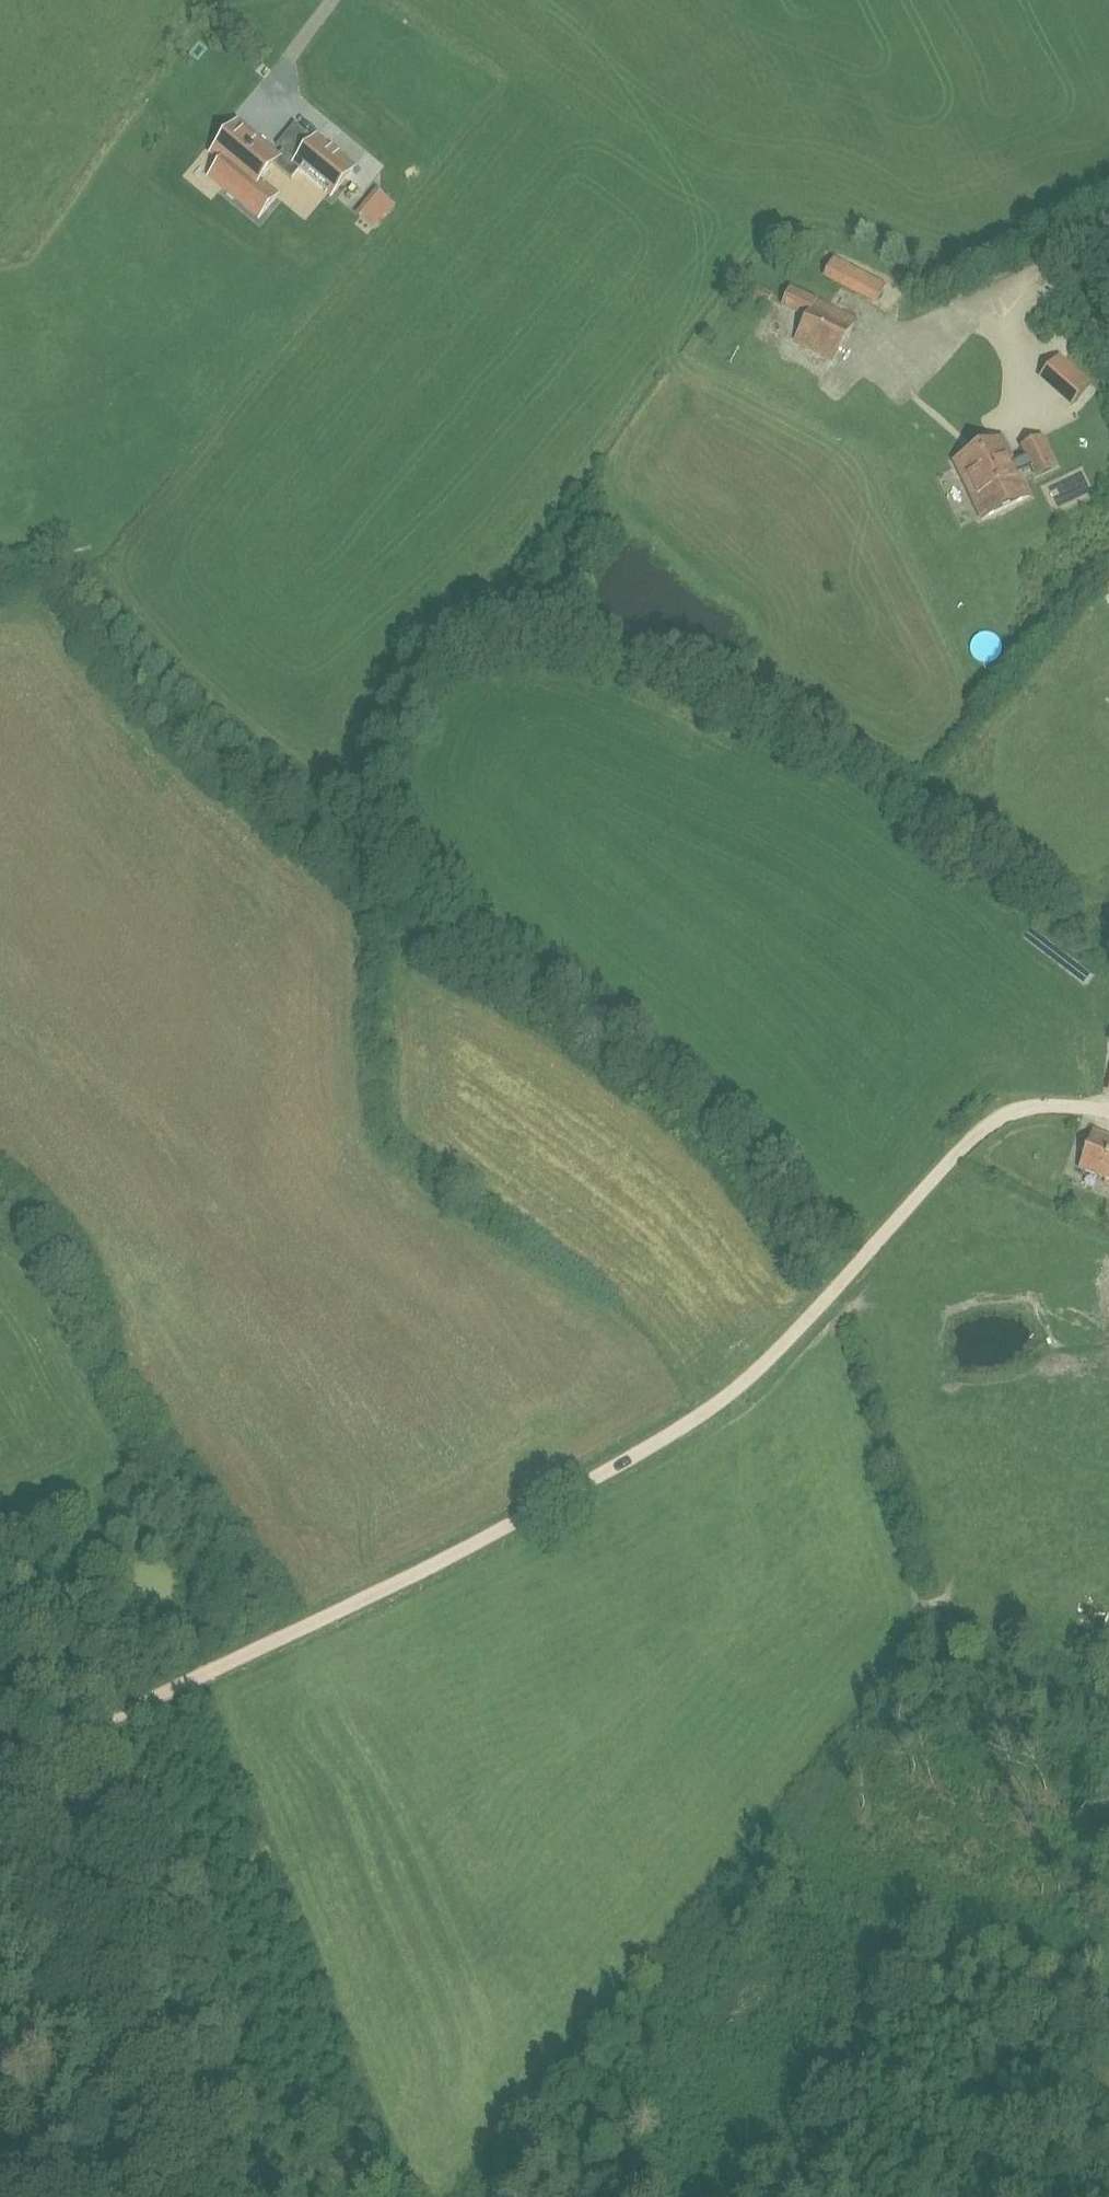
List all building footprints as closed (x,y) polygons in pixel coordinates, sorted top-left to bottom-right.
[(288,153),(299,129),(283,122),(272,146),(288,153)] [(282,153),(278,157),(238,123),(212,154),(222,162),(210,176),(259,217),(277,196),(259,181),(273,164),(292,179),(300,169),(331,195),(354,168),(317,137),(294,164),(282,153)] [(371,188),(351,215),(370,230),(391,204),(371,188)] [(814,274),(869,302),(879,282),(825,254),(814,274)] [(794,341),(832,361),(854,320),(791,287),(782,306),(806,317),(794,341)] [(1079,375),(1061,394),(1073,405),(1090,385),(1079,375)] [(954,463),(962,480),(973,501),(981,519),(1029,496),(1018,474),(1031,468),(1036,477),(1056,467),(1042,439),(1022,449),(1026,456),(1013,462),(1002,440),(954,463)] [(1108,1185),(1108,1136),(1093,1130),(1078,1170),(1105,1180),(1104,1183),(1108,1185)]
